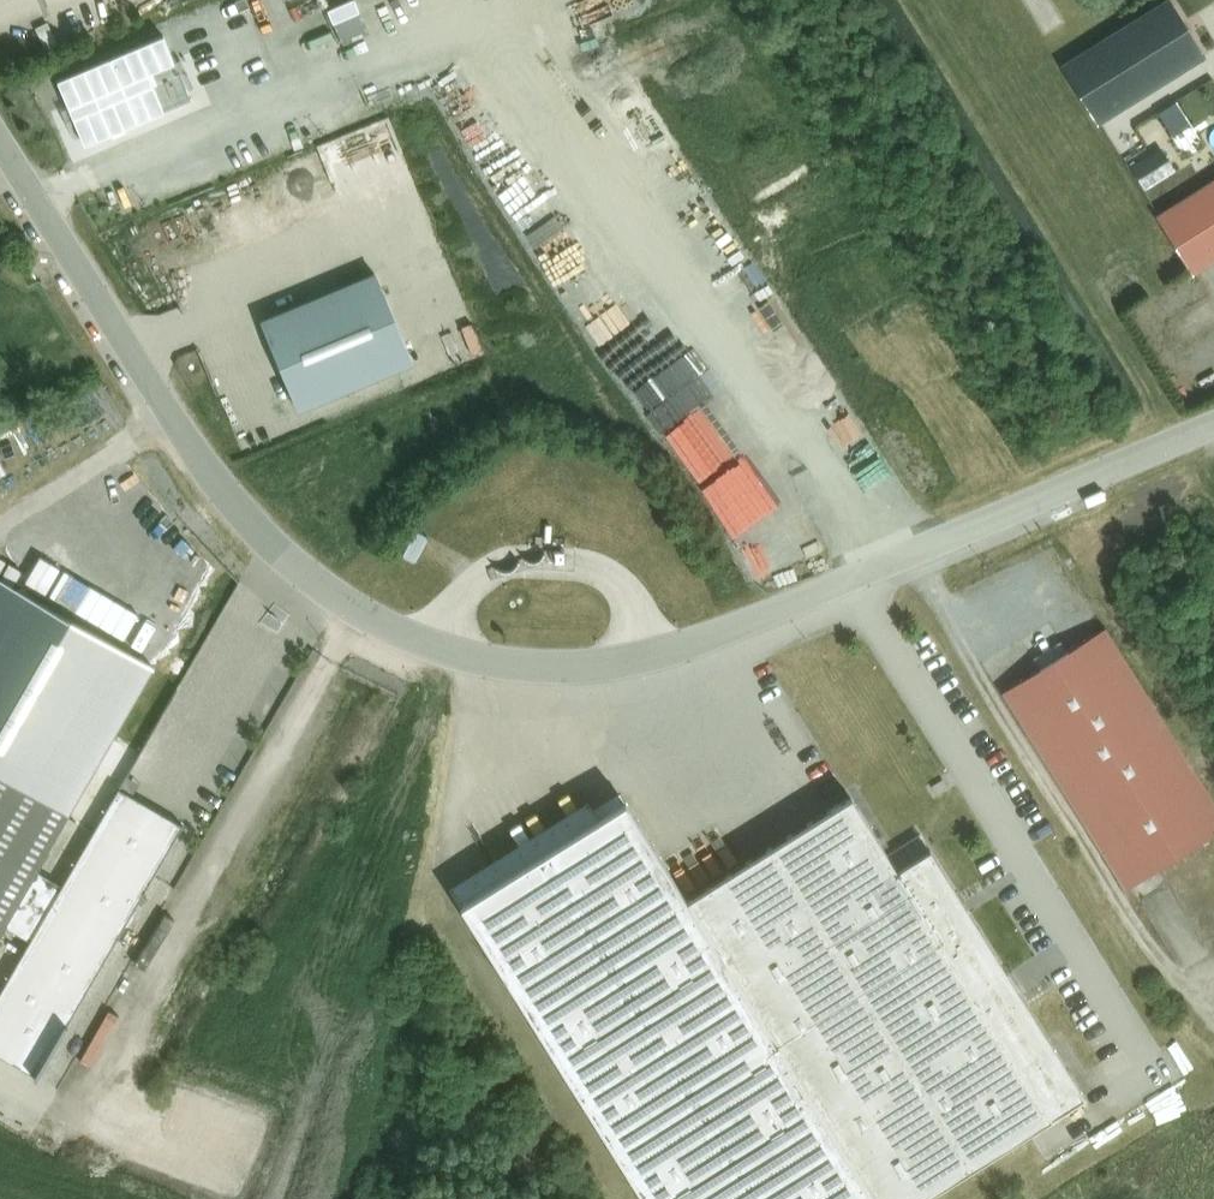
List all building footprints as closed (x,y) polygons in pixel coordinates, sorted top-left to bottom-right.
[(1177,0),(1153,0),(1056,57),(1097,115),(1207,51),(1177,0)] [(1126,158),(1144,185),(1173,166),(1155,139),(1126,158)] [(1153,209),(1190,268),(1213,253),(1213,172),(1153,209)] [(383,271),(266,313),(302,404),(417,358),(383,271)] [(22,947),(0,985),(0,1055),(41,1079),(189,825),(120,785),(61,886),(37,873),(154,672),(0,583),(0,934),(22,947)] [(1213,834),(1213,812),(1097,630),(995,695),(1121,893),(1213,834)] [(648,1198),(924,1198),(1085,1099),(932,852),(901,871),(854,795),(688,898),(627,800),(463,902),(648,1198)]
